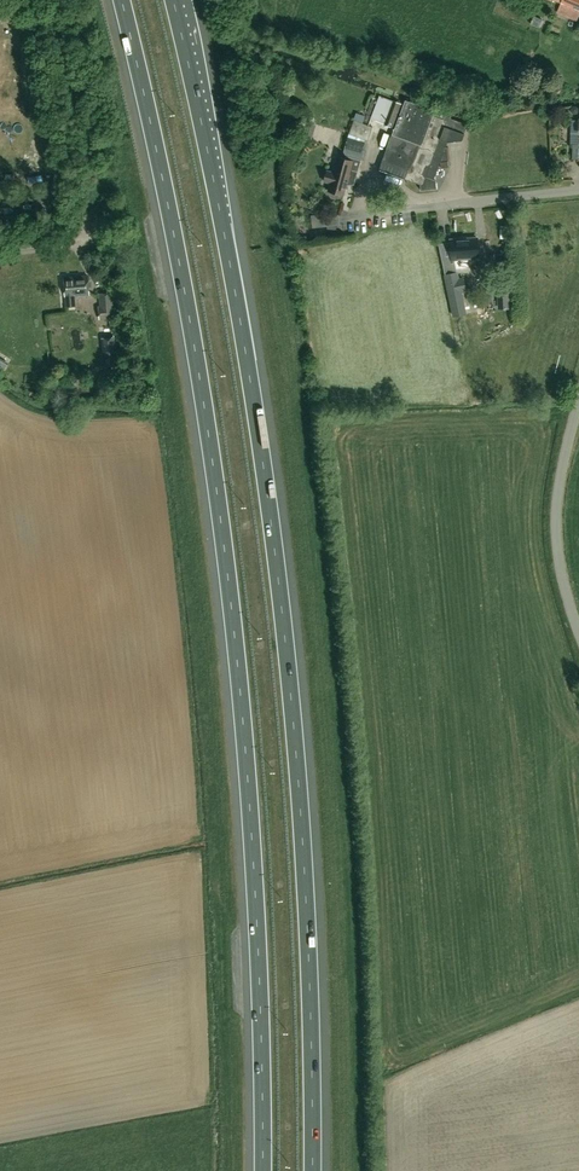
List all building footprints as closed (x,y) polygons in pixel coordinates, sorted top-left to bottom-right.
[(559,3),(578,11),(578,0),(561,0),(559,3)] [(372,118),(395,127),(379,169),(420,184),(421,190),(437,188),(436,180),(434,179),(448,142),(462,140),(465,134),(464,133),(468,124),(450,118),(452,112),(447,110),(443,119),(433,115),(434,110),(405,99),(403,104),(393,100),(392,101),(380,96),(378,99),(373,97),(366,116),(372,118)] [(365,140),(367,140),(373,126),(369,125),(372,118),(366,116),(364,123),(354,119),(349,133),(365,140)] [(365,140),(349,133),(345,145),(362,150),(365,140)] [(360,160),(345,156),(345,158),(337,156),(333,172),(327,170),(324,181),(330,183),(328,190),(343,195),(347,181),(354,183),(360,160)] [(471,259),(478,258),(477,237),(449,239),(451,260),(454,260),(456,268),(468,268),(471,264),(471,259)] [(443,274),(448,298),(462,295),(462,291),(466,291),(463,277),(459,278),(457,271),(443,274)] [(89,294),(87,275),(64,277),(66,306),(76,305),(75,296),(89,294)] [(510,286),(497,287),(498,309),(511,308),(510,286)] [(112,292),(98,293),(100,306),(98,306),(99,319),(115,318),(112,292)] [(452,315),(466,312),(463,298),(449,301),(452,315)] [(114,337),(102,338),(104,367),(116,366),(114,337)]
